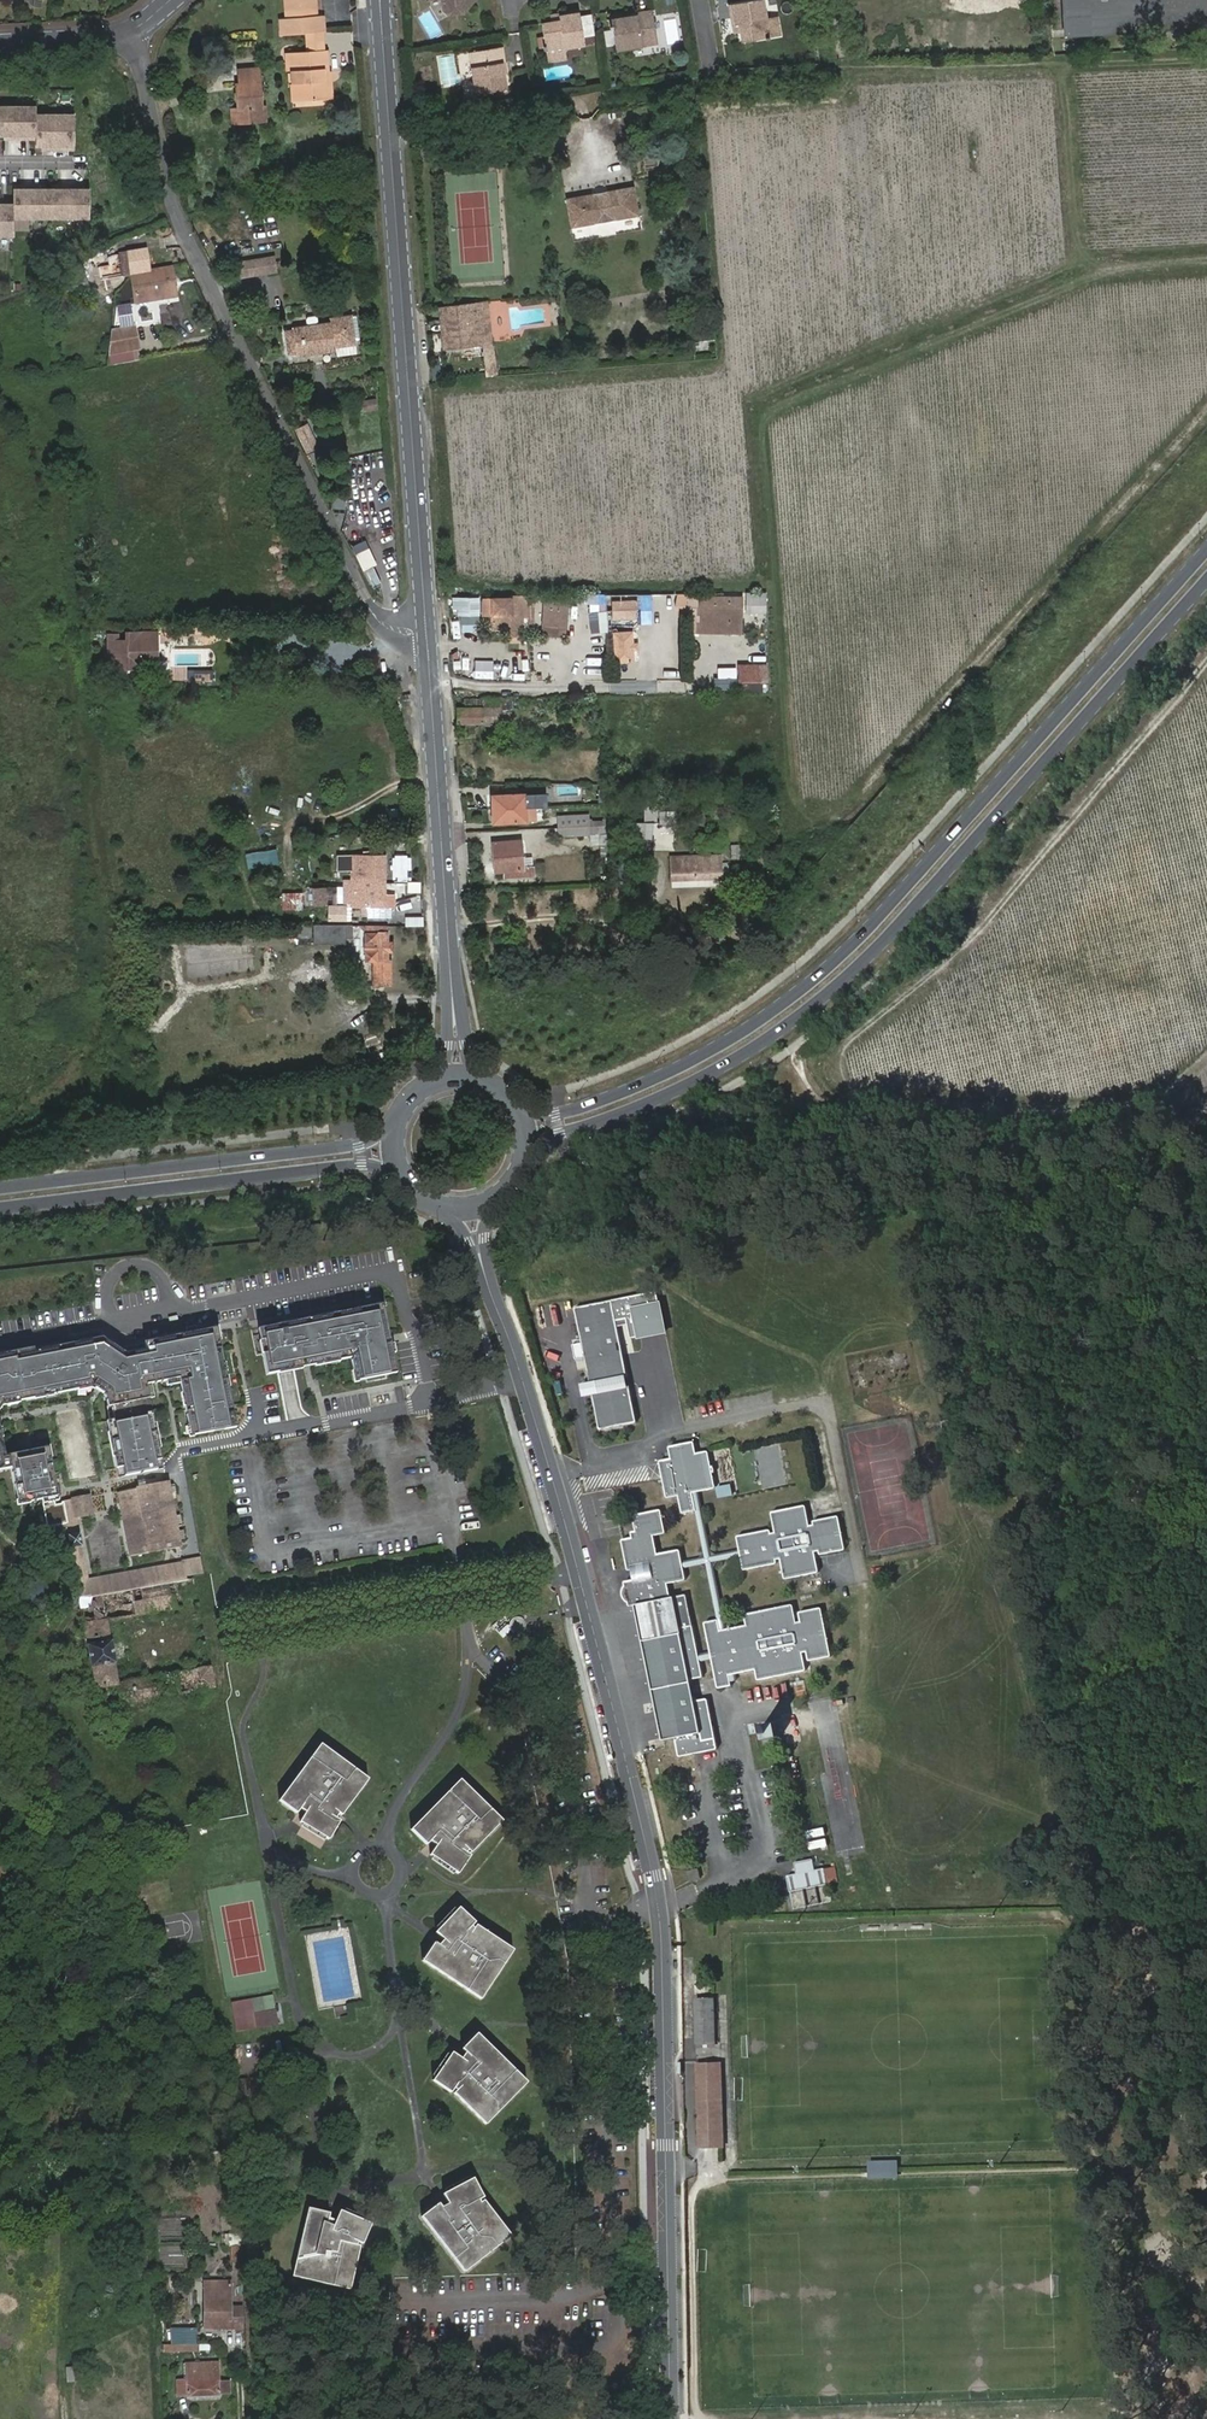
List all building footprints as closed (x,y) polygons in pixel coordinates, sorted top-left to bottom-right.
[(307,34),(323,33),(325,33),(324,17),(317,18),(316,0),(286,0),(288,20),(281,20),(282,35),(307,34)] [(442,10),(448,16),(463,15),(467,10),(467,0),(441,0),(442,10)] [(475,0),(467,0),(467,10),(476,1),(475,0)] [(774,17),(771,17),(768,0),(756,0),(734,4),(738,24),(742,23),(744,33),(746,42),(769,38),(769,40),(774,39),(773,37),(778,36),(774,17)] [(1071,30),(1206,22),(1206,0),(1069,0),(1071,30)] [(738,24),(734,4),(732,5),(737,34),(744,33),(742,23),(738,24)] [(639,17),(628,19),(613,21),(614,28),(611,28),(612,32),(614,32),(618,53),(660,46),(654,12),(654,11),(639,14),(639,17)] [(560,19),(581,15),(580,15),(580,12),(551,17),(552,24),(561,22),(560,19)] [(548,57),(567,54),(567,51),(568,50),(586,47),(581,19),(581,15),(560,19),(561,22),(552,24),(543,26),(548,57)] [(782,15),(774,17),(778,36),(785,35),(782,15)] [(307,34),(308,52),(324,51),(323,33),(307,34)] [(290,53),(292,84),(299,84),(300,99),(313,98),(313,100),(328,99),(326,73),(324,51),(308,52),(290,53)] [(510,94),(508,79),(507,68),(509,67),(507,51),(473,57),(481,100),(487,98),(487,100),(490,99),(491,98),(510,94)] [(568,60),(567,54),(548,57),(550,64),(568,60)] [(258,109),(263,109),(260,69),(240,71),(241,84),(237,85),(239,109),(235,110),(236,124),(259,122),(258,109)] [(332,73),(326,73),(328,99),(334,99),(332,73)] [(0,106),(0,135),(7,135),(7,139),(16,140),(16,105),(0,106)] [(36,113),(36,105),(16,105),(16,140),(26,140),(26,136),(36,136),(36,113)] [(56,114),(36,113),(36,136),(36,147),(45,147),(45,150),(55,150),(56,114)] [(73,146),(74,114),(56,114),(55,150),(64,150),(65,146),(73,146)] [(14,203),(13,217),(33,217),(33,184),(25,184),(25,188),(14,188),(14,203)] [(33,217),(52,217),(52,188),(41,188),(41,184),(33,184),(33,217)] [(52,188),(52,217),(72,217),(72,184),(63,184),(63,188),(52,188)] [(72,217),(89,217),(89,189),(79,189),(79,185),(72,184),(72,217)] [(568,202),(573,231),(640,220),(635,192),(568,202)] [(14,234),(13,217),(14,203),(3,203),(3,200),(0,200),(0,234),(14,234)] [(118,261),(121,278),(132,276),(136,305),(176,298),(171,270),(149,274),(145,252),(121,257),(117,257),(118,261)] [(274,256),(265,258),(268,274),(277,272),(274,256)] [(265,258),(247,261),(250,277),(268,274),(265,258)] [(118,279),(115,261),(108,263),(110,280),(118,279)] [(247,261),(238,262),(241,279),(250,277),(247,261)] [(487,304),(476,306),(482,344),(486,379),(498,378),(487,304)] [(445,321),(449,348),(482,344),(476,306),(446,309),(448,320),(445,321)] [(443,349),(449,348),(445,321),(448,320),(446,309),(438,310),(443,349)] [(294,332),(296,355),(297,358),(336,354),(336,349),(347,348),(356,348),(353,319),(332,321),(332,324),(331,324),(294,329),(294,332)] [(133,327),(109,332),(107,356),(138,350),(133,327)] [(287,356),(296,355),(294,332),(285,333),(287,356)] [(138,350),(107,356),(107,364),(140,358),(138,350)] [(432,379),(440,379),(440,365),(432,365),(432,379)] [(375,400),(360,402),(361,412),(376,409),(375,400)] [(765,613),(766,591),(745,591),(744,613),(765,613)] [(451,614),(476,615),(477,596),(451,596),(451,614)] [(689,596),(688,634),(743,634),(744,597),(689,596)] [(585,597),(584,608),(603,610),(604,598),(585,597)] [(641,600),(613,601),(613,620),(642,619),(641,600)] [(511,601),(493,602),(493,618),(511,618),(511,601)] [(654,603),(654,617),(673,617),(673,603),(654,603)] [(569,611),(543,610),(542,627),(560,628),(560,630),(567,631),(569,611)] [(589,631),(602,631),(602,620),(589,620),(589,631)] [(560,628),(542,627),(542,639),(559,641),(560,630),(560,628)] [(634,631),(613,632),(615,663),(636,662),(634,631)] [(108,633),(107,659),(116,659),(116,670),(165,670),(165,632),(128,632),(128,640),(119,640),(118,634),(108,633)] [(455,673),(467,675),(470,660),(458,657),(455,673)] [(744,692),(766,692),(767,663),(736,662),(736,682),(744,682),(744,692)] [(734,667),(716,666),(716,689),(733,690),(734,667)] [(457,703),(457,725),(481,725),(483,725),(483,723),(511,723),(510,699),(481,699),(481,709),(472,709),(472,703),(457,703)] [(495,809),(535,808),(534,795),(495,796),(495,809)] [(535,822),(535,808),(495,809),(495,823),(535,822)] [(573,827),(602,826),(602,821),(592,821),(587,814),(557,816),(558,828),(573,827)] [(658,824),(672,824),(671,815),(658,815),(658,824)] [(558,828),(554,828),(554,840),(591,839),(591,838),(608,837),(608,826),(602,826),(573,827),(558,828)] [(651,834),(636,833),(634,849),(649,850),(651,834)] [(608,837),(591,838),(591,839),(591,848),(608,847),(608,837)] [(493,844),(494,865),(499,865),(499,872),(503,872),(503,877),(532,876),(531,869),(522,869),(521,843),(493,844)] [(391,877),(408,878),(409,854),(392,854),(391,877)] [(383,855),(351,856),(352,881),(345,881),(345,904),(352,904),(352,909),(384,909),(383,855)] [(671,858),(671,882),(726,880),(725,857),(671,858)] [(327,887),(314,887),(314,905),(327,905),(327,887)] [(291,894),(291,909),(291,910),(302,910),(302,894),(291,894)] [(329,910),(329,922),(348,923),(347,910),(329,910)] [(404,916),(404,925),(422,926),(422,916),(404,916)] [(387,926),(358,924),(359,960),(374,960),(375,984),(391,985),(392,960),(389,960),(389,951),(389,941),(389,933),(387,933),(387,926)] [(298,925),(298,937),(309,937),(309,926),(298,925)] [(313,925),(313,938),(345,938),(345,935),(351,935),(351,925),(313,925)] [(614,1300),(576,1307),(601,1430),(639,1424),(614,1300)] [(384,1302),(357,1307),(357,1309),(358,1313),(384,1308),(385,1307),(384,1302)] [(389,1334),(384,1308),(358,1313),(357,1309),(336,1313),(337,1317),(309,1322),(309,1319),(297,1321),(297,1325),(285,1327),(286,1329),(281,1330),(280,1324),(258,1328),(261,1340),(264,1340),(267,1352),(263,1353),(267,1374),(278,1372),(278,1368),(293,1365),(292,1359),(300,1357),(302,1367),(315,1365),(314,1361),(339,1356),(340,1360),(351,1358),(353,1371),(357,1370),(359,1380),(397,1373),(393,1353),(389,1354),(387,1344),(391,1343),(389,1334)] [(337,1317),(336,1313),(336,1312),(308,1317),(309,1319),(309,1322),(337,1317)] [(297,1325),(297,1321),(296,1319),(280,1323),(280,1324),(281,1330),(286,1329),(285,1327),(297,1325)] [(221,1340),(218,1326),(213,1327),(213,1328),(216,1341),(220,1340),(221,1340)] [(213,1328),(179,1335),(180,1339),(157,1343),(156,1339),(145,1342),(145,1343),(147,1355),(133,1357),(119,1348),(113,1344),(110,1347),(102,1341),(99,1342),(98,1338),(92,1339),(93,1343),(80,1346),(79,1342),(58,1346),(59,1350),(35,1355),(34,1349),(34,1348),(5,1353),(5,1357),(0,1358),(0,1401),(20,1397),(21,1401),(34,1398),(33,1394),(57,1390),(57,1393),(78,1389),(77,1385),(94,1382),(98,1385),(96,1388),(106,1395),(108,1407),(112,1406),(115,1419),(109,1420),(107,1421),(109,1432),(113,1432),(118,1456),(114,1457),(118,1479),(163,1470),(159,1449),(155,1450),(151,1425),(154,1424),(149,1399),(147,1385),(152,1384),(166,1381),(179,1379),(181,1384),(182,1394),(186,1393),(189,1406),(185,1407),(189,1426),(193,1426),(195,1436),(214,1432),(213,1428),(224,1426),(225,1430),(237,1427),(229,1387),(225,1388),(220,1364),(224,1363),(220,1340),(216,1341),(213,1328)] [(157,1343),(180,1339),(179,1335),(179,1333),(156,1338),(156,1339),(157,1343)] [(396,1352),(392,1334),(389,1334),(391,1343),(387,1344),(389,1354),(393,1353),(396,1352)] [(113,1343),(103,1336),(98,1337),(98,1338),(99,1342),(102,1341),(110,1347),(113,1344),(113,1343)] [(147,1355),(145,1343),(119,1348),(133,1357),(147,1355)] [(58,1345),(34,1349),(35,1355),(59,1350),(58,1346),(58,1345)] [(340,1361),(340,1360),(339,1356),(314,1361),(315,1365),(315,1366),(340,1361)] [(302,1367),(300,1357),(292,1359),(293,1365),(278,1368),(278,1372),(279,1373),(286,1372),(303,1369),(302,1367)] [(229,1387),(230,1387),(225,1363),(224,1363),(220,1364),(225,1388),(229,1387)] [(96,1388),(98,1385),(94,1382),(77,1385),(78,1389),(78,1391),(93,1388),(95,1389),(96,1388)] [(155,1398),(152,1384),(147,1385),(149,1399),(155,1398)] [(58,1395),(57,1393),(57,1390),(33,1394),(34,1398),(35,1399),(58,1395)] [(21,1402),(21,1401),(20,1397),(0,1401),(0,1410),(3,1406),(21,1402)] [(108,1407),(107,1407),(109,1420),(115,1419),(112,1406),(108,1407)] [(161,1449),(156,1424),(154,1424),(151,1425),(155,1450),(159,1449),(161,1449)] [(11,1468),(17,1501),(30,1498),(31,1502),(42,1500),(47,1528),(68,1524),(64,1501),(61,1502),(62,1504),(55,1505),(55,1501),(59,1500),(51,1458),(47,1458),(45,1448),(6,1456),(0,1428),(0,1470),(11,1468)] [(109,1432),(108,1432),(113,1457),(114,1457),(118,1456),(113,1432),(109,1432)] [(703,1451),(701,1441),(700,1441),(699,1440),(679,1442),(678,1442),(677,1444),(677,1445),(677,1454),(671,1455),(668,1455),(667,1456),(667,1457),(666,1458),(670,1492),(670,1494),(672,1495),(673,1495),(675,1495),(683,1493),(684,1504),(684,1507),(684,1509),(685,1511),(686,1511),(695,1510),(704,1555),(701,1560),(718,1557),(711,1554),(703,1509),(708,1508),(709,1507),(709,1506),(708,1490),(712,1490),(703,1451)] [(703,1451),(712,1490),(717,1489),(718,1489),(719,1489),(719,1487),(719,1486),(718,1473),(719,1473),(718,1465),(717,1465),(716,1453),(715,1451),(714,1451),(703,1451)] [(119,1491),(132,1556),(181,1547),(169,1482),(119,1491)] [(68,1524),(81,1596),(187,1578),(185,1565),(88,1583),(77,1519),(92,1516),(89,1496),(63,1501),(64,1501),(68,1524)] [(739,1536),(741,1553),(757,1550),(843,1535),(839,1518),(838,1517),(837,1517),(820,1520),(816,1520),(816,1523),(811,1524),(808,1507),(808,1506),(807,1505),(806,1505),(777,1509),(775,1511),(774,1511),(774,1512),(774,1514),(777,1531),(773,1532),(772,1531),(770,1529),(768,1529),(742,1533),(740,1534),(739,1535),(739,1536)] [(625,1538),(628,1558),(630,1567),(630,1568),(632,1569),(636,1568),(637,1569),(637,1572),(638,1574),(638,1577),(627,1579),(628,1584),(627,1586),(625,1590),(625,1592),(625,1594),(626,1594),(626,1596),(627,1598),(629,1599),(632,1601),(633,1604),(636,1603),(663,1740),(676,1737),(679,1754),(680,1756),(681,1756),(712,1750),(715,1749),(717,1747),(717,1744),(708,1699),(708,1698),(706,1698),(695,1700),(690,1678),(687,1661),(681,1632),(675,1595),(671,1596),(669,1581),(684,1578),(685,1578),(686,1578),(686,1577),(686,1575),(684,1565),(684,1563),(682,1551),(681,1549),(681,1548),(679,1548),(659,1551),(656,1532),(664,1531),(667,1530),(667,1528),(664,1508),(662,1507),(661,1507),(641,1509),(637,1510),(636,1511),(636,1512),(638,1526),(635,1527),(634,1527),(634,1528),(634,1535),(633,1535),(626,1536),(625,1537),(625,1538)] [(741,1553),(742,1555),(744,1567),(745,1568),(746,1568),(747,1569),(778,1563),(778,1560),(781,1559),(785,1577),(786,1578),(787,1579),(789,1579),(817,1574),(819,1572),(820,1572),(820,1571),(816,1553),(820,1552),(821,1555),(841,1551),(842,1551),(844,1551),(845,1550),(845,1549),(846,1547),(843,1535),(757,1550),(741,1553)] [(701,1560),(684,1563),(684,1565),(703,1561),(710,1566),(720,1621),(707,1624),(711,1651),(698,1653),(694,1629),(687,1593),(675,1595),(687,1661),(690,1678),(703,1675),(699,1659),(712,1657),(719,1689),(721,1690),(733,1688),(732,1683),(738,1682),(737,1676),(756,1671),(758,1683),(806,1673),(808,1671),(804,1655),(808,1654),(810,1662),(811,1663),(831,1659),(833,1658),(823,1611),(822,1610),(801,1614),(800,1615),(802,1623),(798,1624),(795,1608),(794,1606),(747,1616),(746,1617),(748,1627),(727,1631),(715,1565),(720,1558),(742,1555),(741,1553),(718,1557),(701,1560)] [(824,1574),(824,1585),(843,1585),(843,1574),(824,1574)] [(187,1578),(81,1596),(81,1597),(79,1598),(99,1709),(213,1689),(209,1669),(119,1684),(108,1622),(198,1605),(193,1578),(187,1579),(187,1578)] [(766,1740),(779,1737),(776,1723),(763,1726),(766,1740)] [(303,1825),(325,1840),(329,1842),(340,1823),(336,1821),(339,1817),(341,1819),(369,1782),(322,1746),(280,1802),(297,1815),(300,1811),(305,1814),(300,1823),(303,1825)] [(434,1858),(455,1874),(458,1877),(472,1859),(467,1856),(470,1854),(472,1856),(503,1824),(461,1782),(411,1833),(427,1848),(431,1843),(436,1848),(431,1856),(434,1858)] [(322,1844),(325,1840),(303,1825),(300,1829),(322,1844)] [(452,1878),(455,1874),(434,1858),(431,1863),(452,1878)] [(817,1879),(818,1886),(827,1884),(823,1871),(822,1869),(821,1869),(820,1868),(814,1870),(811,1861),(810,1859),(809,1859),(796,1862),(794,1863),(793,1864),(793,1866),(795,1874),(786,1876),(785,1877),(785,1878),(788,1893),(796,1891),(795,1883),(799,1882),(805,1881),(806,1889),(814,1887),(812,1880),(817,1879)] [(827,1868),(829,1883),(835,1882),(834,1867),(827,1868)] [(691,1871),(693,1881),(706,1878),(704,1868),(691,1871)] [(827,1886),(821,1888),(824,1902),(831,1900),(827,1886)] [(793,1908),(818,1903),(815,1888),(790,1893),(793,1908)] [(435,1928),(438,1931),(456,1914),(453,1910),(435,1928)] [(456,1914),(438,1931),(435,1934),(442,1941),(438,1947),(434,1944),(421,1963),(480,2003),(513,1953),(476,1928),(474,1931),(471,1928),(474,1924),(459,1911),(456,1914)] [(261,1998),(263,2011),(273,2010),(270,1996),(261,1998)] [(263,2011),(261,1998),(252,1999),(254,2013),(263,2011)] [(700,1998),(701,2044),(717,2044),(716,1998),(700,1998)] [(332,2010),(334,2020),(347,2018),(345,2007),(332,2010)] [(448,2058),(433,2079),(430,2082),(449,2095),(452,2091),(454,2092),(451,2095),(482,2128),(525,2085),(475,2035),(461,2051),(463,2054),(458,2060),(450,2055),(448,2058)] [(429,2077),(433,2079),(448,2058),(444,2055),(429,2077)] [(701,2064),(704,2146),(726,2146),(724,2064),(701,2064)] [(271,2076),(262,2077),(264,2090),(273,2089),(271,2076)] [(3,2133),(4,2138),(21,2138),(21,2144),(33,2144),(33,2132),(3,2133)] [(870,2162),(870,2170),(870,2177),(897,2176),(897,2169),(896,2161),(870,2162)] [(466,2176),(443,2188),(445,2192),(468,2179),(466,2176)] [(468,2179),(445,2192),(442,2194),(446,2203),(439,2207),(437,2204),(419,2217),(463,2272),(510,2235),(482,2200),(478,2202),(477,2200),(481,2198),(471,2178),(468,2179)] [(366,2222),(341,2212),(338,2211),(334,2220),(327,2217),(327,2213),(307,2208),(291,2277),(350,2290),(359,2245),(355,2244),(356,2242),(361,2244),(370,2224),(366,2222)] [(368,2218),(343,2208),(341,2212),(366,2222),(368,2218)] [(238,2247),(230,2247),(230,2272),(239,2271),(238,2247)] [(203,2281),(204,2308),(204,2328),(235,2328),(235,2332),(242,2332),(243,2307),(228,2307),(227,2280),(203,2281)] [(173,2329),(173,2343),(199,2344),(198,2328),(173,2329)] [(174,2351),(173,2343),(163,2343),(162,2351),(174,2351)] [(199,2344),(173,2343),(174,2351),(199,2352),(199,2344)] [(177,2380),(178,2395),(186,2395),(187,2396),(218,2395),(217,2381),(217,2362),(185,2362),(186,2379),(177,2380)] [(217,2381),(218,2395),(230,2394),(229,2381),(217,2381)]
